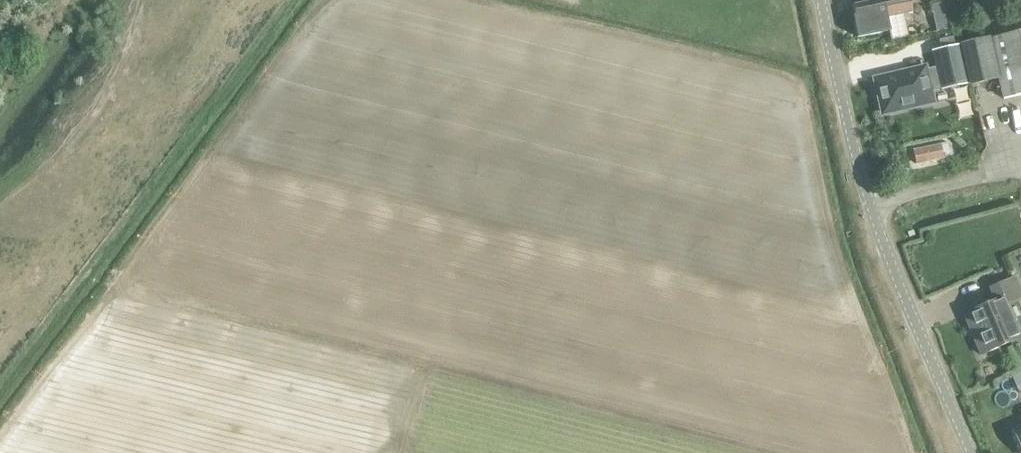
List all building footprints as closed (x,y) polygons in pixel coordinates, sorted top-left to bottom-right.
[(907,37),(902,15),(912,13),(909,0),(878,0),(853,5),(855,17),(853,17),(857,38),(889,31),(891,40),(907,37)] [(950,1),(934,3),(937,29),(952,28),(950,1)] [(1020,95),(1020,32),(989,39),(1003,99),(1020,95)] [(970,84),(997,78),(988,39),(961,45),(970,84)] [(940,89),(941,91),(969,85),(960,45),(932,51),(936,69),(924,71),(924,69),(876,80),(877,87),(876,93),(876,98),(878,102),(882,106),(883,113),(931,102),(929,91),(940,89)] [(915,164),(952,156),(949,143),(913,151),(915,164)] [(1016,277),(990,289),(995,302),(964,316),(971,332),(974,331),(984,353),(980,354),(981,355),(999,347),(999,346),(1015,339),(1009,325),(1015,322),(1007,304),(1020,298),(1020,289),(1016,277)] [(1012,430),(1020,450),(1020,426),(1012,430)]
